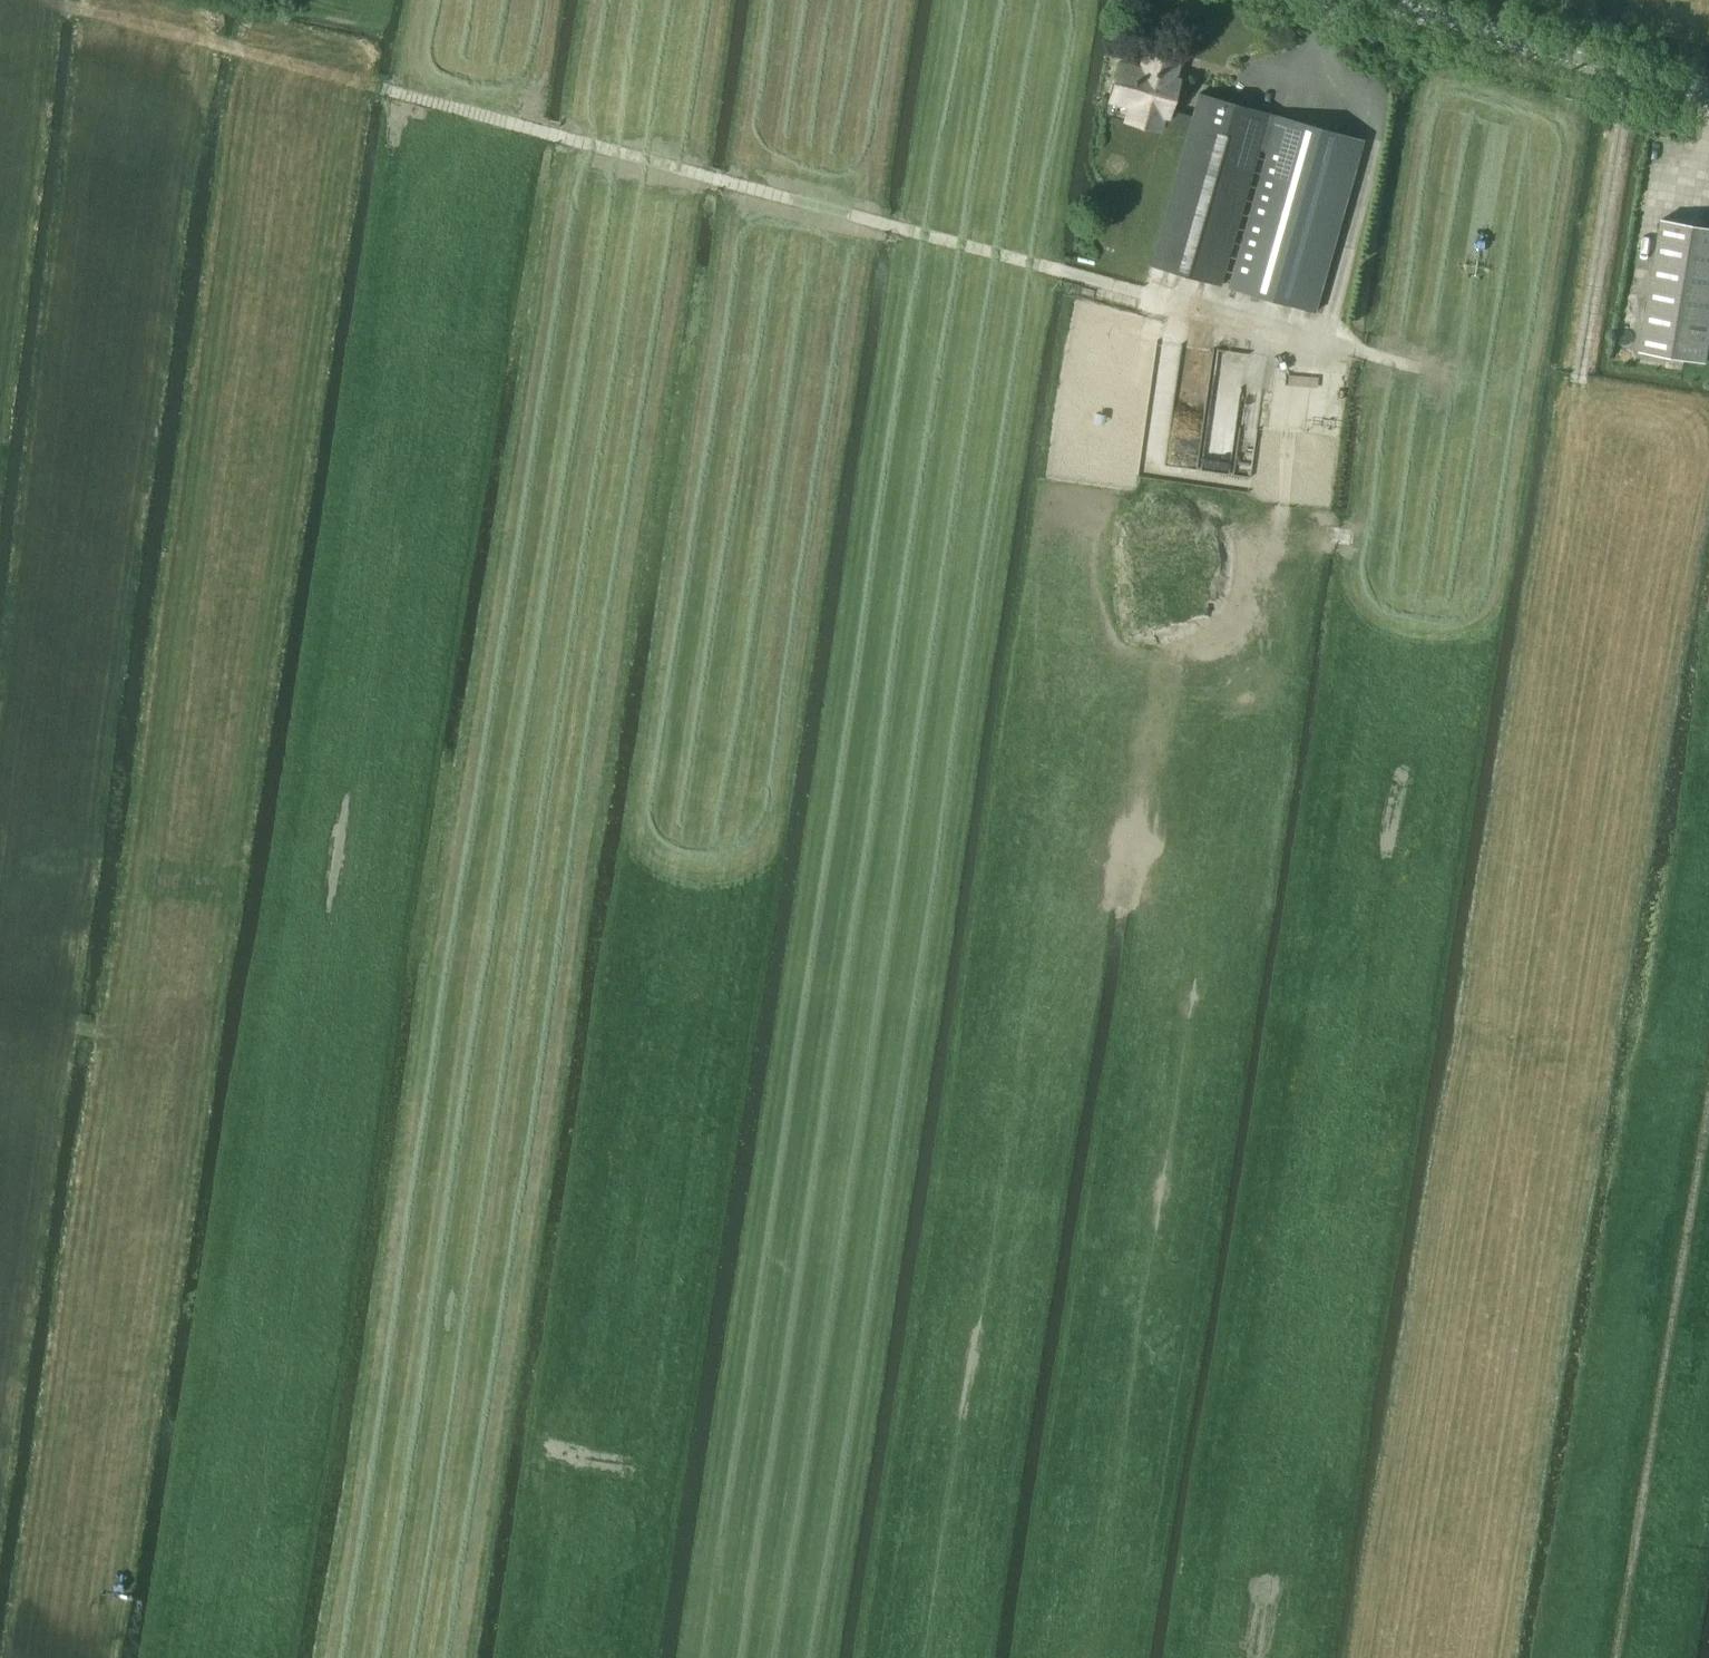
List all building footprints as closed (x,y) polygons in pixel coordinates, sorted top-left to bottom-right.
[(1119,62),(1108,100),(1128,106),(1124,121),(1138,125),(1159,131),(1161,125),(1187,132),(1150,265),(1219,285),(1258,149),(1267,151),(1228,288),(1314,312),(1362,140),(1198,93),(1192,116),(1171,110),(1179,79),(1175,77),(1179,62),(1152,55),(1150,62),(1142,59),(1139,67),(1119,62)] [(1706,361),(1708,345),(1708,226),(1662,218),(1640,350),(1706,361)]
